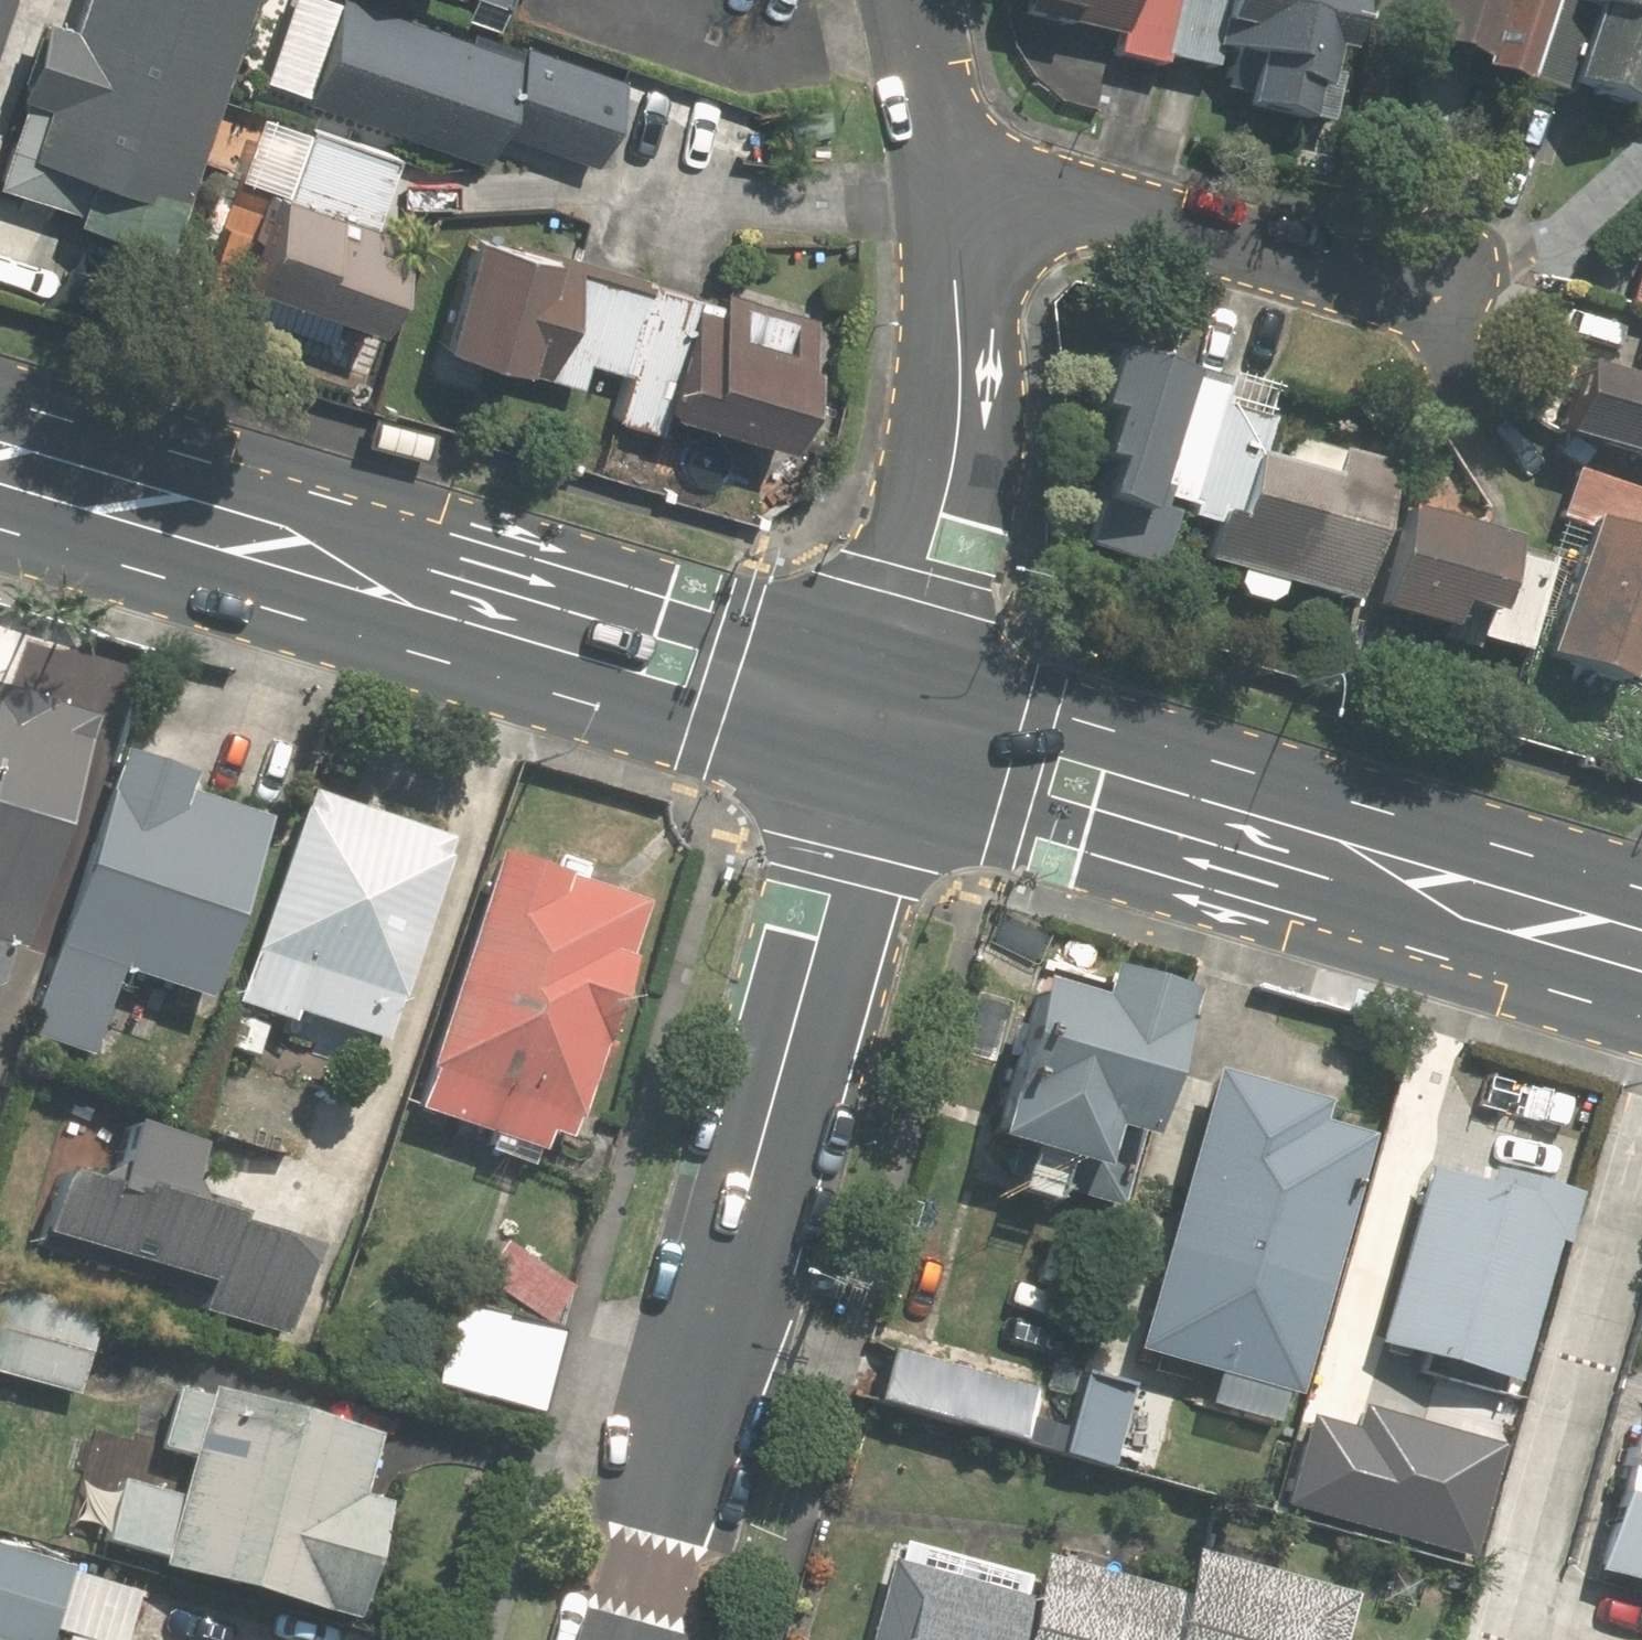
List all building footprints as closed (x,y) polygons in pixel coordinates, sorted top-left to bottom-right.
[(74,22),(34,9),(8,85),(24,90),(0,162),(0,211),(154,263),(244,0),(81,0),(74,22)] [(493,138),(594,167),(622,71),(514,40),(512,48),(340,0),(331,0),(299,116),(484,168),(493,138)] [(499,13),(502,0),(453,0),(499,13)] [(1026,10),(1128,32),(1124,51),(1173,61),(1187,0),(1028,0),(1026,10)] [(1206,87),(1316,112),(1341,0),(1226,0),(1206,87)] [(1419,51),(1494,75),(1519,0),(1436,0),(1419,51)] [(1535,84),(1613,110),(1641,26),(1641,0),(1563,0),(1535,84)] [(402,158),(305,124),(251,105),(222,187),(268,204),(242,277),(373,323),(403,238),(377,229),(402,158)] [(772,456),(810,322),(470,227),(432,361),(772,456)] [(1612,454),(1611,461),(1641,470),(1641,345),(1630,389),(1565,371),(1548,437),(1612,454)] [(1227,571),(1354,605),(1390,473),(1263,438),(1276,391),(1121,349),(1072,529),(1227,571)] [(1533,551),(1392,512),(1364,617),(1505,655),(1533,551)] [(1530,660),(1641,691),(1641,544),(1567,524),(1530,660)] [(0,687),(0,941),(22,948),(91,714),(0,687)] [(188,771),(116,748),(21,1034),(88,1056),(116,968),(205,997),(265,817),(182,790),(188,771)] [(452,838),(306,788),(232,1003),(289,1022),(293,1011),(382,1042),(452,838)] [(646,900),(492,849),(420,1065),(428,1068),(414,1108),(540,1150),(546,1130),(567,1137),(646,900)] [(1196,1020),(1050,978),(1002,1142),(1115,1175),(1129,1129),(1162,1138),(1196,1020)] [(1331,1089),(1231,1060),(1169,1276),(1314,1316),(1367,1128),(1324,1116),(1331,1089)] [(289,1336),(313,1244),(169,1207),(185,1146),(124,1130),(109,1186),(51,1171),(33,1244),(195,1285),(189,1311),(289,1336)] [(1564,1210),(1437,1173),(1388,1336),(1516,1374),(1564,1210)] [(577,1283),(509,1239),(484,1277),(555,1324),(573,1298),(581,1286),(577,1283)] [(0,1285),(0,1372),(75,1390),(95,1308),(0,1285)] [(559,1332),(453,1303),(431,1385),(536,1414),(559,1332)] [(1044,1385),(899,1345),(886,1391),(1031,1432),(1044,1385)] [(1133,1386),(1083,1377),(1071,1444),(1121,1452),(1133,1386)] [(208,1383),(205,1395),(177,1387),(160,1445),(188,1453),(177,1492),(121,1476),(102,1540),(161,1557),(159,1563),(353,1619),(387,1500),(360,1492),(378,1432),(208,1383)] [(1398,1407),(1335,1388),(1301,1499),(1464,1547),(1487,1470),(1389,1440),(1398,1407)] [(1640,1402),(1589,1593),(1641,1608),(1641,1402),(1640,1402)] [(900,1556),(877,1639),(1353,1639),(1368,1585),(1199,1539),(1187,1587),(1051,1550),(1039,1593),(900,1556)] [(0,1545),(0,1639),(43,1639),(67,1567),(0,1545)] [(64,1631),(62,1639),(96,1639),(64,1631)]
